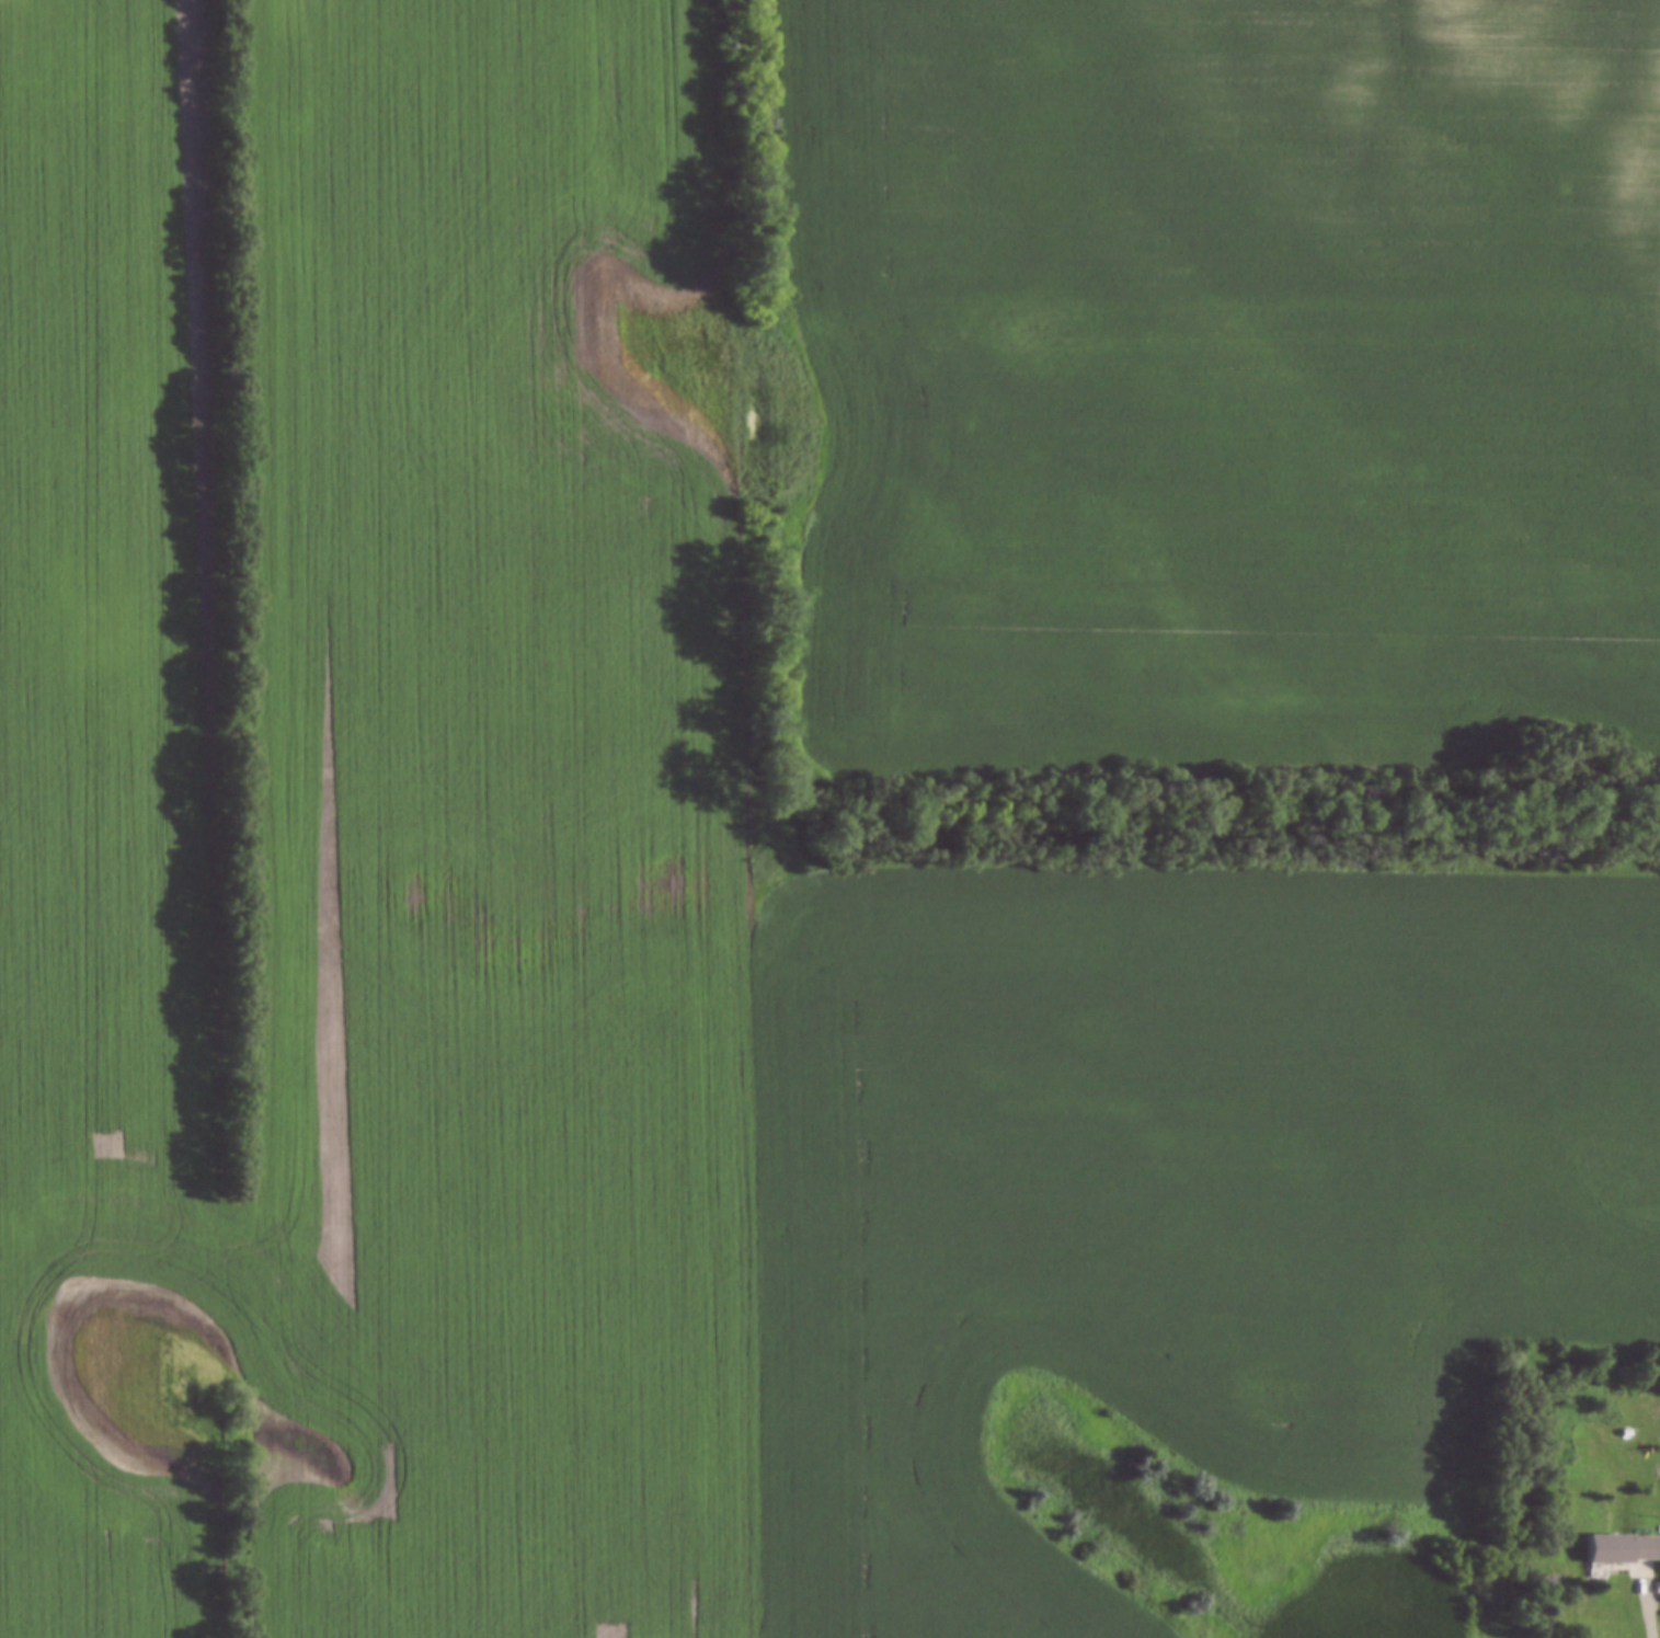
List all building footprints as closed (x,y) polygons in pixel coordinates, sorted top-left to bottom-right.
[(1655,1563),(1656,1536),(1588,1535),(1587,1562),(1655,1563)]
